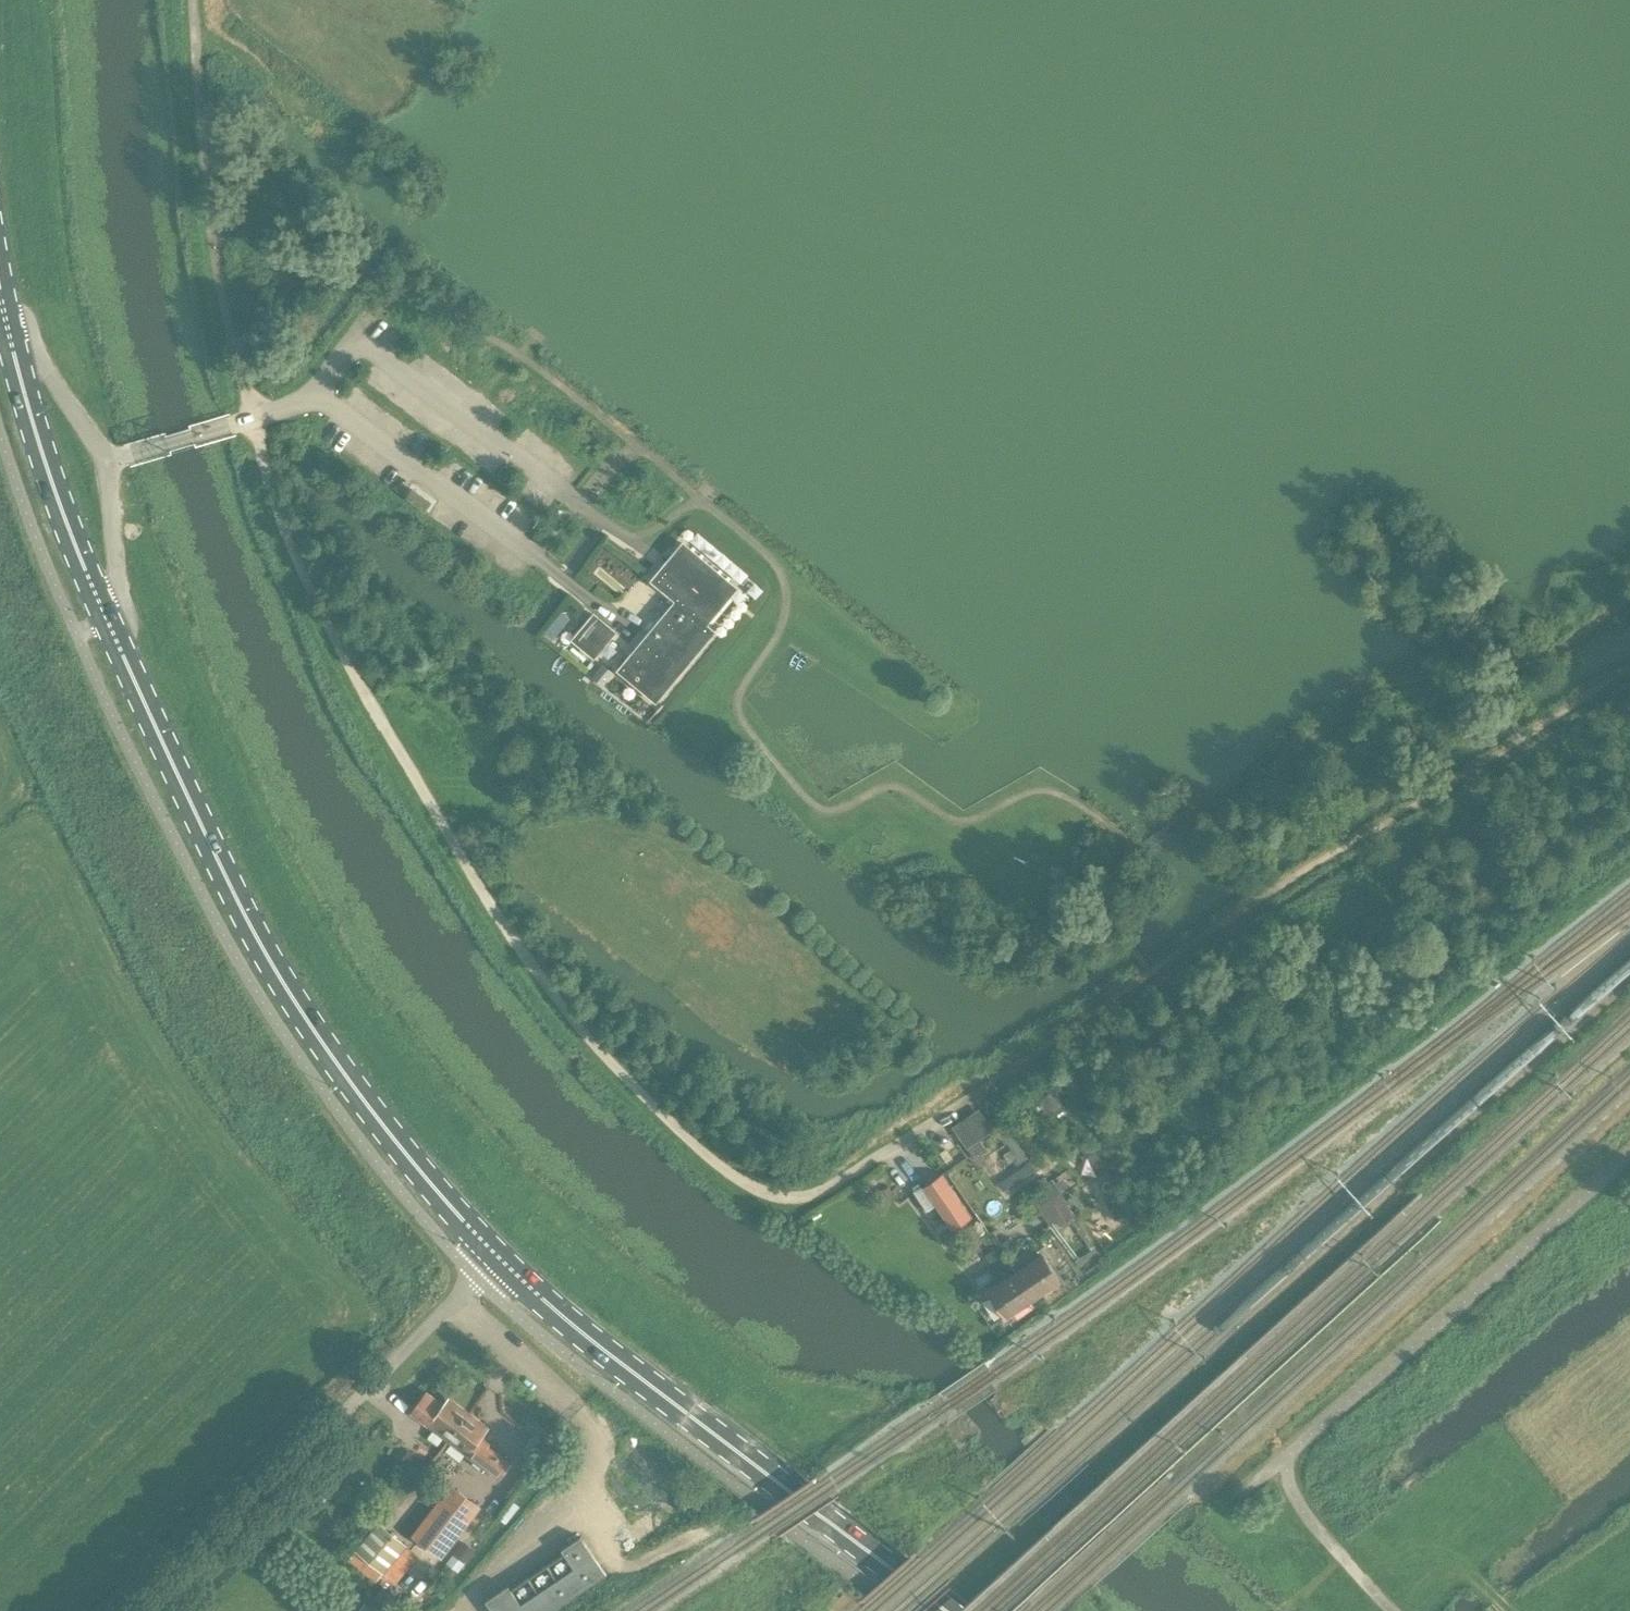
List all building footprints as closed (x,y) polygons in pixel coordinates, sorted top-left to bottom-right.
[(386,462),(379,471),(396,484),(403,475),(386,462)] [(577,538),(567,531),(560,541),(570,548),(577,538)] [(677,601),(619,670),(656,701),(714,631),(706,624),(736,588),(683,543),(652,580),(677,601)] [(562,611),(545,632),(553,638),(570,618),(562,611)] [(574,639),(594,656),(615,631),(594,614),(574,639)] [(602,686),(613,673),(614,672),(603,663),(602,664),(592,677),(602,686)] [(1039,1098),(1048,1112),(1062,1102),(1053,1089),(1039,1098)] [(942,1174),(923,1186),(953,1230),(972,1217),(942,1174)] [(1004,1242),(997,1247),(1005,1259),(1012,1253),(1004,1242)] [(997,1247),(985,1256),(993,1267),(1005,1259),(997,1247)] [(1043,1254),(1015,1273),(1035,1302),(1063,1282),(1043,1254)] [(1035,1302),(1015,1273),(987,1293),(1007,1321),(1035,1302)] [(427,1392),(412,1412),(429,1426),(448,1440),(469,1412),(450,1398),(444,1405),(427,1392)] [(469,1412),(448,1440),(468,1455),(466,1456),(484,1469),(491,1475),(498,1480),(510,1464),(488,1446),(489,1445),(481,1438),(489,1427),(469,1412)] [(408,1449),(398,1462),(417,1477),(427,1463),(408,1449)] [(420,1539),(441,1555),(478,1506),(457,1490),(420,1539)] [(355,1550),(384,1574),(407,1546),(378,1522),(355,1550)] [(485,1600),(493,1610),(551,1610),(606,1574),(581,1536),(562,1549),(564,1553),(574,1567),(556,1579),(538,1592),(521,1603),(511,1588),(508,1585),(485,1600)] [(365,1602),(358,1610),(375,1610),(365,1602)]
